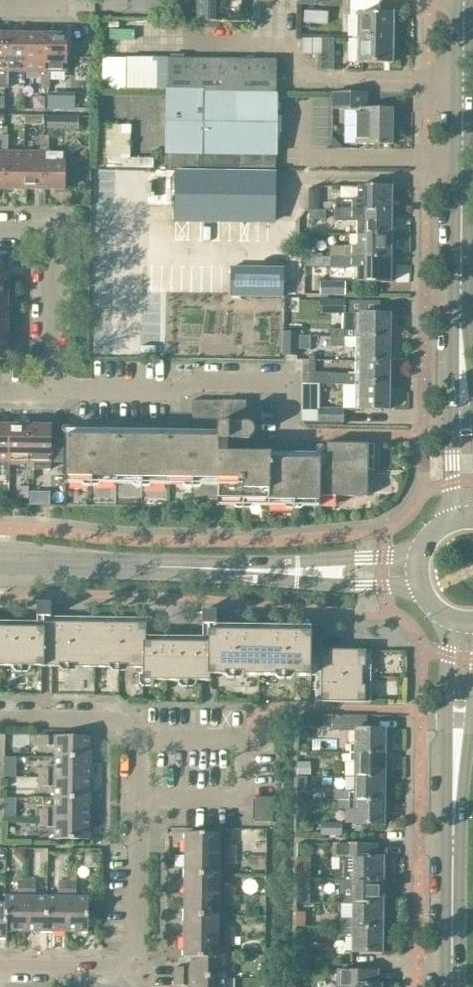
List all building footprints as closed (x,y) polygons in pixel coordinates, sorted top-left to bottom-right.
[(220,0),(196,0),(195,27),(219,28),(220,0)] [(242,0),(228,0),(227,19),(241,19),(242,0)] [(381,0),(354,0),(353,15),(358,15),(358,38),(393,38),(393,13),(380,13),(381,0)] [(25,35),(4,34),(4,71),(0,71),(0,79),(8,79),(8,71),(25,71),(25,35)] [(44,71),(45,35),(25,35),(25,71),(40,71),(44,71)] [(40,79),(48,80),(49,71),(65,71),(66,35),(45,35),(44,71),(40,71),(40,79)] [(392,64),(393,38),(358,38),(357,64),(392,64)] [(333,54),(321,54),(321,70),(333,70),(333,54)] [(253,90),(253,59),(167,58),(167,89),(253,90)] [(253,90),(276,90),(277,60),(253,59),(253,90)] [(48,88),(48,80),(40,79),(40,88),(48,88)] [(276,90),(253,90),(167,89),(165,167),(275,169),(276,90)] [(393,145),(393,109),(368,109),(368,93),(333,93),(333,109),(357,110),(357,144),(393,145)] [(54,97),(48,97),(47,109),(59,109),(59,102),(54,97)] [(58,115),(47,115),(47,128),(58,128),(58,115)] [(48,136),(44,136),(40,136),(40,145),(48,145),(48,136)] [(7,144),(0,144),(0,152),(3,152),(3,189),(23,189),(24,153),(7,153),(7,144)] [(44,153),(43,189),(64,190),(65,153),(48,153),(48,145),(40,145),(40,153),(44,153)] [(44,153),(40,153),(24,153),(23,189),(43,189),(44,153)] [(275,221),(275,173),(147,172),(147,204),(174,205),(174,220),(275,221)] [(389,189),(389,187),(357,187),(357,199),(334,199),(334,210),(389,211),(389,200),(392,199),(392,191),(389,189)] [(315,196),(308,196),(308,209),(320,209),(320,202),(315,196)] [(325,210),(309,210),(309,219),(325,219),(325,210)] [(389,220),(389,211),(334,210),(334,222),(356,222),(356,234),(391,234),(391,222),(389,220)] [(391,247),(391,234),(356,234),(356,246),(329,246),(330,257),(388,258),(388,248),(391,247)] [(388,267),(388,258),(330,257),(330,268),(359,268),(359,282),(388,282),(388,279),(391,277),(391,269),(388,267)] [(286,295),(284,268),(230,268),(230,293),(286,295)] [(320,295),(345,295),(345,282),(320,282),(320,295)] [(345,313),(344,300),(320,300),(320,313),(345,313)] [(355,338),(387,338),(388,328),(390,327),(390,318),(388,317),(388,314),(358,314),(358,337),(345,337),(345,329),(331,329),(330,337),(355,338)] [(284,363),(295,361),(295,336),(285,336),(284,363)] [(387,347),(387,338),(355,338),(330,337),(330,346),(355,347),(355,361),(390,362),(390,349),(387,347)] [(390,374),(390,362),(355,361),(355,374),(328,374),(328,385),(355,385),(387,386),(387,375),(390,374)] [(387,393),(387,386),(355,385),(354,408),(387,409),(387,405),(389,404),(389,394),(387,393)] [(223,406),(223,401),(192,400),(191,438),(65,436),(65,438),(65,483),(67,483),(67,477),(90,477),(90,486),(92,486),(92,477),(141,478),(141,487),(142,487),(143,478),(192,478),(192,481),(191,481),(191,487),(193,487),(193,498),(217,499),(217,505),(218,505),(218,499),(242,499),(242,507),(244,507),(244,499),(293,499),(292,508),(294,508),(294,499),(318,500),(318,506),(320,506),(320,496),(368,496),(368,444),(326,443),(326,470),(319,470),(319,460),(318,460),(233,459),(234,440),(245,440),(248,439),(251,437),(253,434),(253,432),(253,431),(253,429),(251,427),(249,425),(247,424),(244,423),(238,423),(238,406),(223,406)] [(343,422),(342,409),(318,408),(318,412),(307,412),(307,421),(343,422)] [(9,425),(0,425),(0,462),(9,462),(9,425)] [(29,462),(29,425),(9,425),(9,462),(24,462),(24,471),(34,471),(34,470),(34,462),(29,462)] [(34,470),(50,470),(50,462),(65,462),(65,438),(51,438),(51,426),(29,425),(29,462),(34,462),(34,470)] [(33,480),(34,471),(24,471),(24,479),(33,480)] [(51,618),(50,603),(36,603),(36,618),(51,618)] [(235,625),(215,625),(215,612),(202,612),(202,625),(208,625),(207,675),(225,675),(225,672),(234,672),(234,631),(235,625)] [(73,664),(73,622),(62,622),(62,628),(51,628),(51,666),(68,667),(68,664),(73,664)] [(94,667),(94,622),(73,622),(73,664),(78,664),(78,667),(94,667)] [(119,664),(120,623),(94,622),(94,667),(109,667),(110,664),(119,664)] [(145,623),(120,623),(119,664),(128,664),(128,667),(143,667),(145,641),(145,623)] [(23,666),(23,628),(1,627),(1,665),(23,666)] [(23,628),(23,666),(44,666),(45,628),(23,628)] [(259,675),(260,631),(234,631),(234,672),(243,672),(243,675),(259,675)] [(284,673),(285,632),(260,631),(259,675),(275,676),(275,673),(284,673)] [(285,632),(284,673),(293,673),(293,676),(310,676),(311,632),(285,632)] [(162,681),(162,642),(145,641),(143,667),(143,680),(162,681)] [(181,681),(182,642),(162,642),(162,681),(181,681)] [(182,642),(181,681),(201,681),(201,680),(200,680),(201,642),(182,642)] [(320,676),(362,676),(362,667),(365,667),(365,650),(321,650),(320,676)] [(362,686),(362,676),(320,676),(320,702),(364,702),(365,685),(362,686)] [(332,728),(332,715),(300,714),(299,728),(332,728)] [(349,753),(383,753),(383,743),(386,741),(386,733),(384,731),(384,730),(355,729),(354,745),(350,745),(349,753)] [(55,757),(89,757),(89,736),(40,736),(40,745),(55,745),(55,757)] [(383,762),(383,753),(349,753),(349,762),(354,762),(354,775),(386,776),(386,764),(383,762)] [(89,777),(89,757),(55,757),(55,768),(39,768),(39,777),(89,777)] [(308,774),(308,763),(297,763),(297,774),(308,774)] [(4,767),(3,776),(15,776),(15,767),(4,767)] [(385,789),(386,776),(354,775),(354,791),(349,791),(333,791),(333,799),(336,799),(336,800),(383,800),(383,790),(385,789)] [(297,776),(297,792),(306,792),(306,776),(297,776)] [(89,798),(89,777),(39,777),(39,785),(55,786),(54,797),(89,798)] [(88,818),(89,798),(54,797),(54,809),(38,809),(38,818),(88,818)] [(272,822),(272,797),(252,797),(252,822),(272,822)] [(383,809),(383,800),(336,800),(336,809),(353,810),(353,823),(383,823),(383,820),(385,820),(385,809),(383,809)] [(88,839),(88,818),(38,818),(38,827),(54,827),(54,839),(88,839)] [(343,835),(343,823),(320,823),(320,835),(343,835)] [(184,857),(235,858),(235,849),(219,849),(219,833),(184,833),(184,857)] [(333,844),(333,856),(338,857),(338,871),(334,871),(334,881),(339,881),(347,881),(382,881),(382,871),(384,869),(384,860),(382,858),(382,856),(374,856),(375,845),(333,844)] [(47,850),(47,862),(58,862),(59,850),(47,850)] [(235,866),(235,858),(184,857),(184,877),(218,878),(219,866),(235,866)] [(218,890),(218,878),(184,877),(183,898),(234,899),(234,890),(218,890)] [(347,881),(339,881),(338,904),(352,904),(384,904),(384,891),(381,890),(382,881),(347,881)] [(6,931),(25,931),(26,882),(17,882),(17,897),(5,897),(5,904),(6,931)] [(45,932),(46,897),(34,897),(35,882),(26,882),(25,931),(45,932)] [(66,932),(66,882),(58,882),(57,897),(46,897),(45,932),(66,932)] [(66,882),(66,932),(87,932),(87,898),(75,898),(75,882),(66,882)] [(234,907),(234,899),(183,898),(183,918),(218,919),(218,907),(234,907)] [(384,916),(384,904),(352,904),(352,918),(339,918),(339,927),(381,928),(381,918),(384,916)] [(296,912),(295,926),(304,926),(304,912),(296,912)] [(218,930),(218,919),(183,918),(183,939),(233,939),(234,930),(218,930)] [(381,936),(381,928),(339,927),(339,937),(351,937),(351,951),(380,951),(380,948),(383,947),(383,938),(381,936)] [(233,948),(233,939),(183,939),(183,957),(190,957),(217,959),(217,948),(233,948)] [(306,963),(306,949),(296,949),(295,963),(306,963)] [(225,959),(217,959),(190,957),(190,968),(174,968),(174,976),(224,977),(225,959)] [(379,984),(377,984),(377,971),(337,970),(337,986),(338,986),(379,986),(379,984)] [(224,977),(174,976),(173,985),(189,985),(189,986),(224,986),(224,977)]
